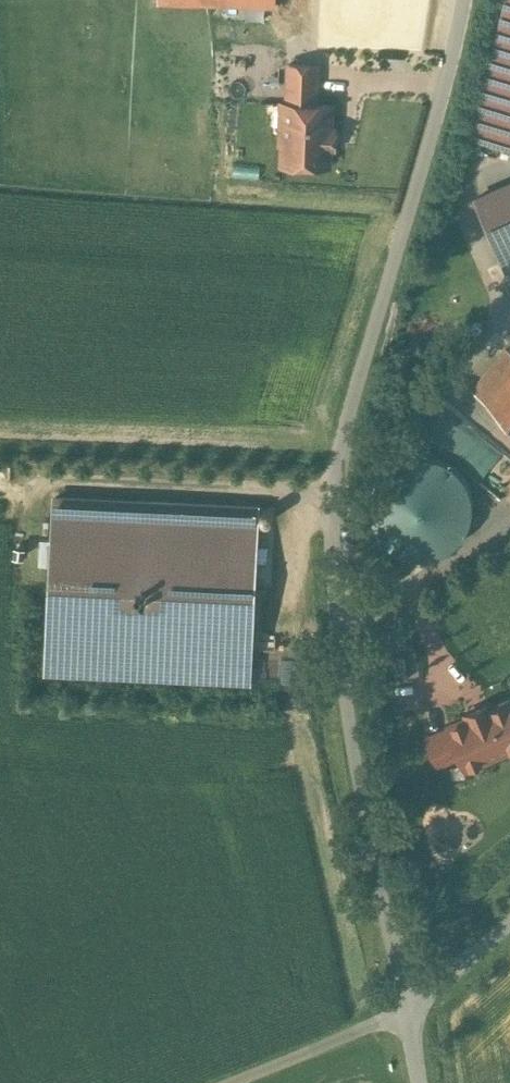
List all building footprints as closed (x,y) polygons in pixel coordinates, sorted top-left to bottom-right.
[(475,132),(509,140),(509,0),(507,0),(475,132)] [(317,62),(288,61),(287,100),(316,101),(317,62)] [(287,100),(282,100),(281,139),(283,139),(283,159),(329,160),(329,143),(334,143),(334,125),(330,125),(331,101),(316,101),(287,100)] [(475,196),(509,277),(509,180),(475,196)] [(508,349),(473,389),(509,422),(509,350),(508,349)] [(437,458),(430,456),(420,455),(410,457),(402,460),(396,464),(391,468),(386,472),(382,478),(379,485),(377,488),(376,494),(375,499),(375,504),(375,508),(376,513),(378,519),(380,525),(383,529),(388,535),(394,541),(400,544),(406,547),(415,549),(424,550),(434,549),(442,545),(450,541),(454,538),(458,534),(463,527),(466,521),(468,515),(469,508),(469,502),(469,496),(467,490),(466,485),(462,477),(457,471),(453,467),(449,464),(443,461),(437,458)] [(258,506),(55,496),(47,669),(250,679),(258,506)] [(402,627),(391,629),(393,642),(403,640),(402,627)] [(405,653),(393,654),(396,678),(408,677),(405,653)] [(491,708),(489,704),(466,713),(468,717),(450,725),(451,727),(461,752),(464,759),(482,751),(485,757),(509,747),(509,703),(509,700),(491,708)] [(451,727),(429,736),(439,761),(461,752),(451,727)] [(482,751),(464,759),(467,765),(485,757),(482,751)]
